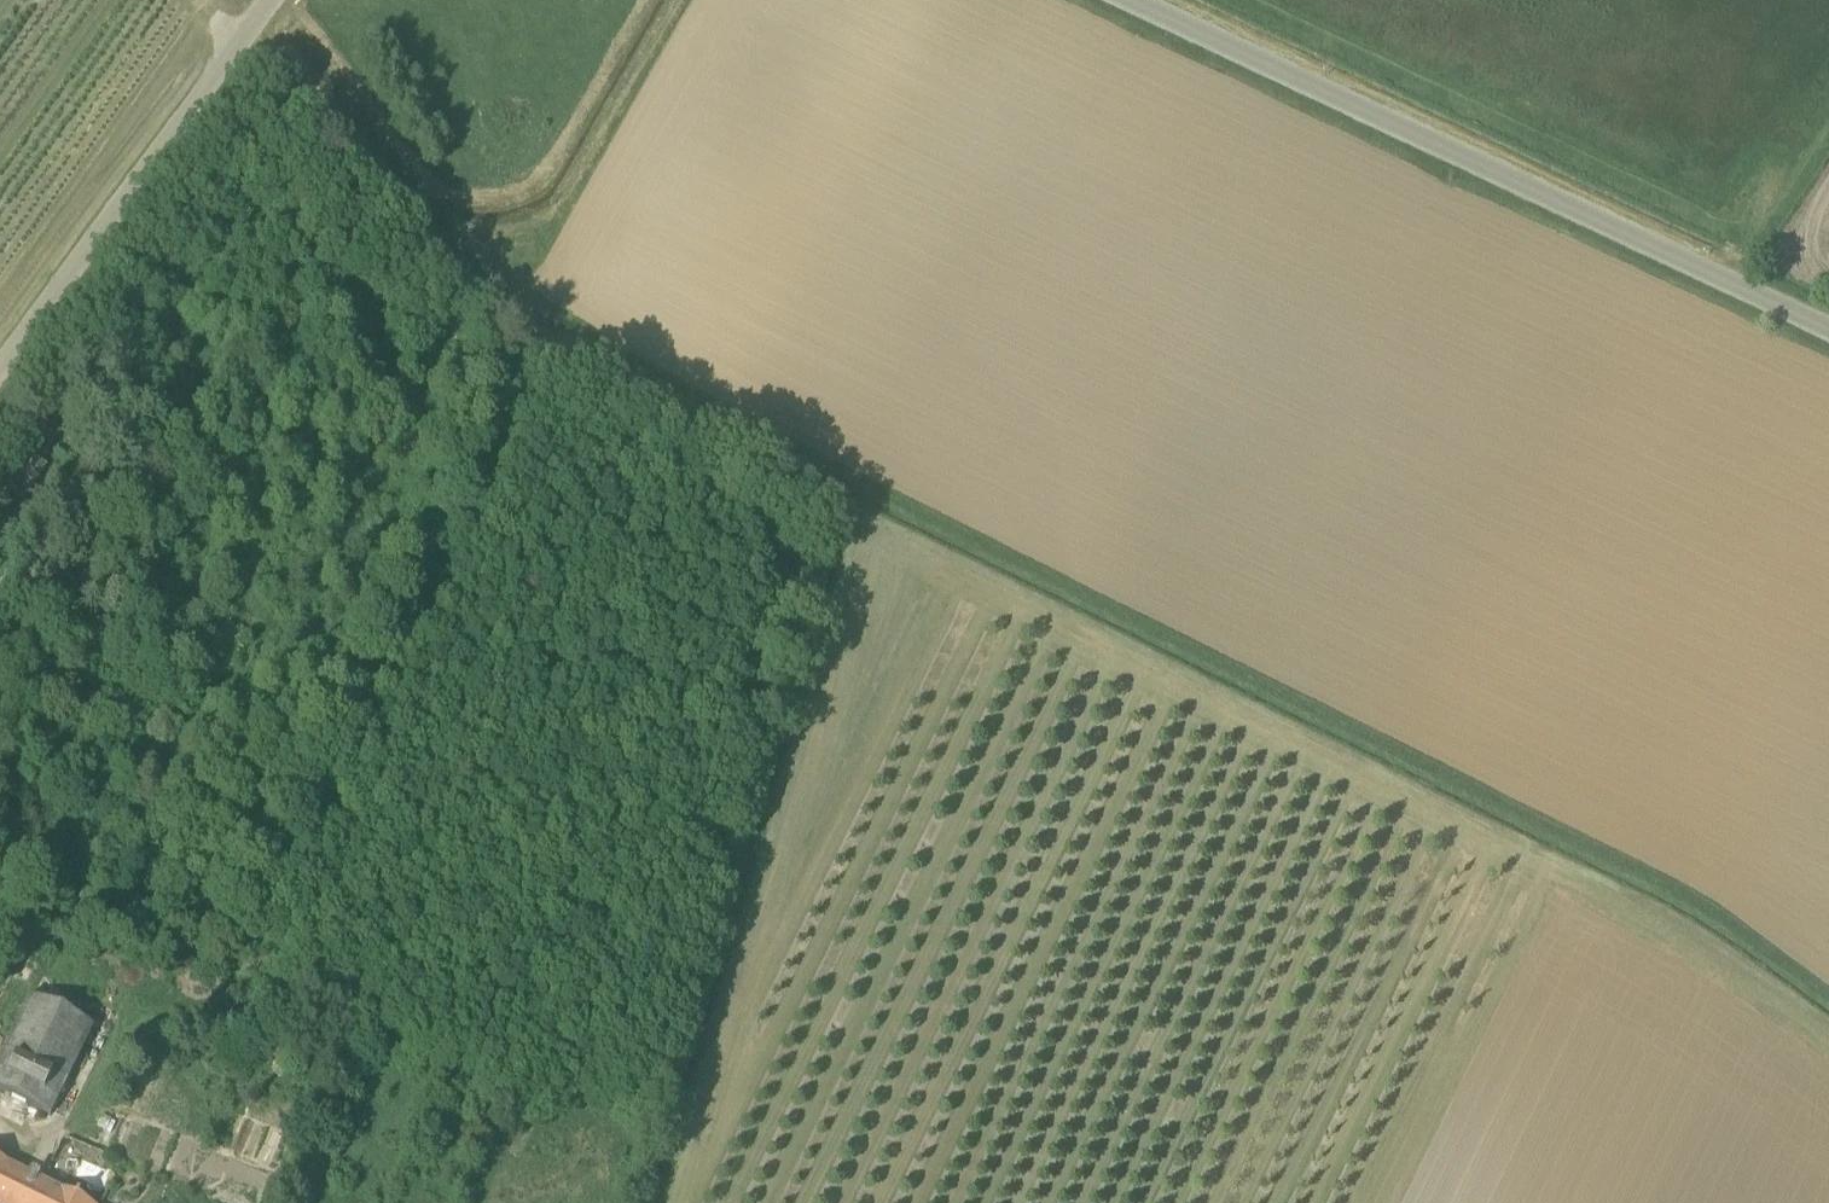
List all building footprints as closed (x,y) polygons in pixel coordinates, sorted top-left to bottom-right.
[(58,422),(51,417),(26,451),(3,486),(23,500),(47,465),(34,457),(58,422)] [(50,1117),(93,1029),(30,997),(0,1057),(0,1093),(50,1117)] [(174,1063),(182,1065),(184,1057),(176,1055),(174,1063)] [(54,1188),(53,1190),(12,1170),(13,1167),(0,1161),(0,1202),(91,1202),(54,1188)]
